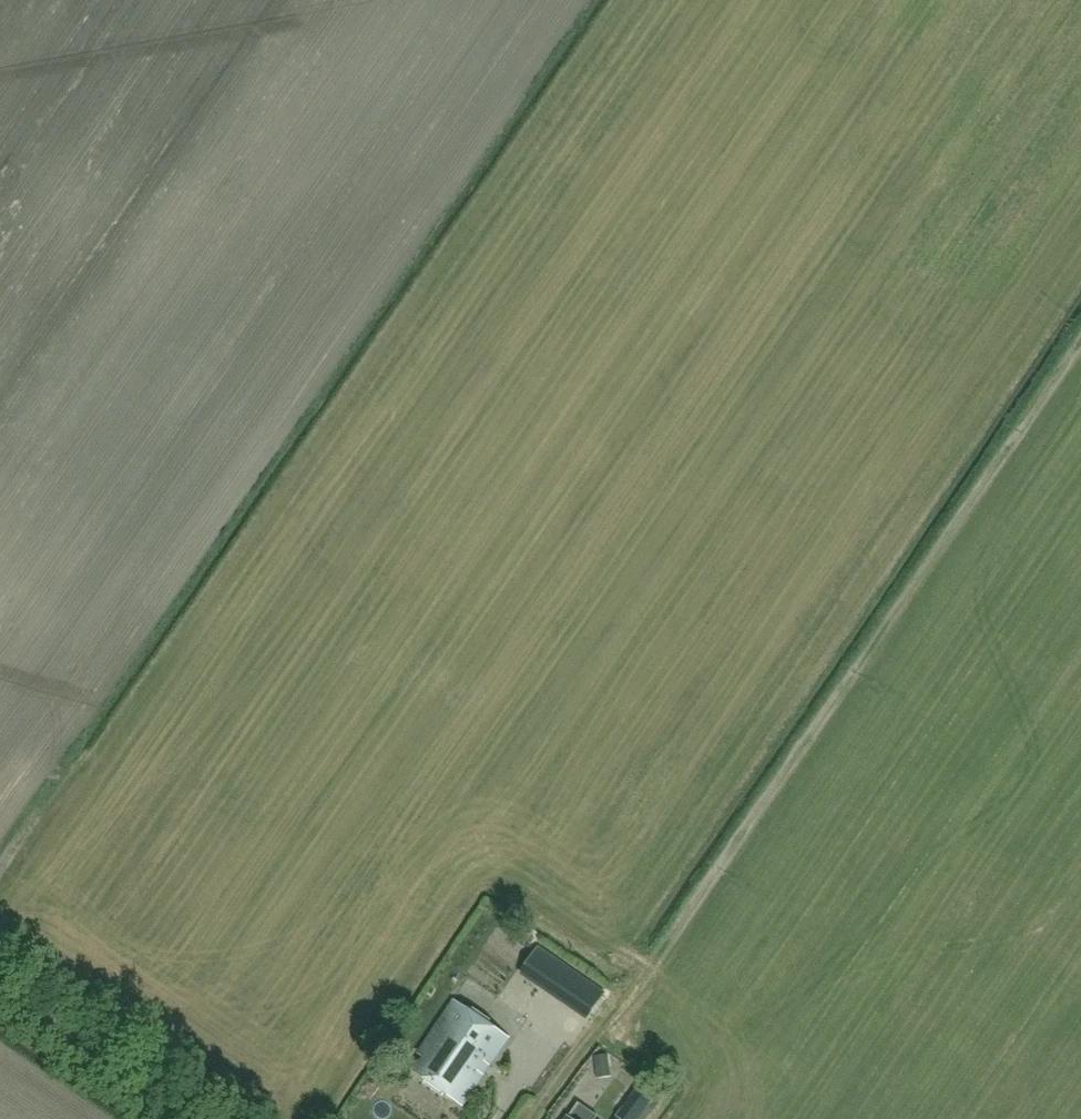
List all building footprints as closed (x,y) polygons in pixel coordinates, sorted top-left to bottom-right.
[(492,981),(516,997),(536,968),(512,952),(492,981)] [(570,997),(584,977),(561,962),(548,982),(570,997)] [(426,1055),(414,1073),(463,1107),(509,1039),(453,1002),(420,1051),(426,1055)] [(617,1118),(619,1118),(638,1118),(655,1096),(641,1085),(617,1118)]
